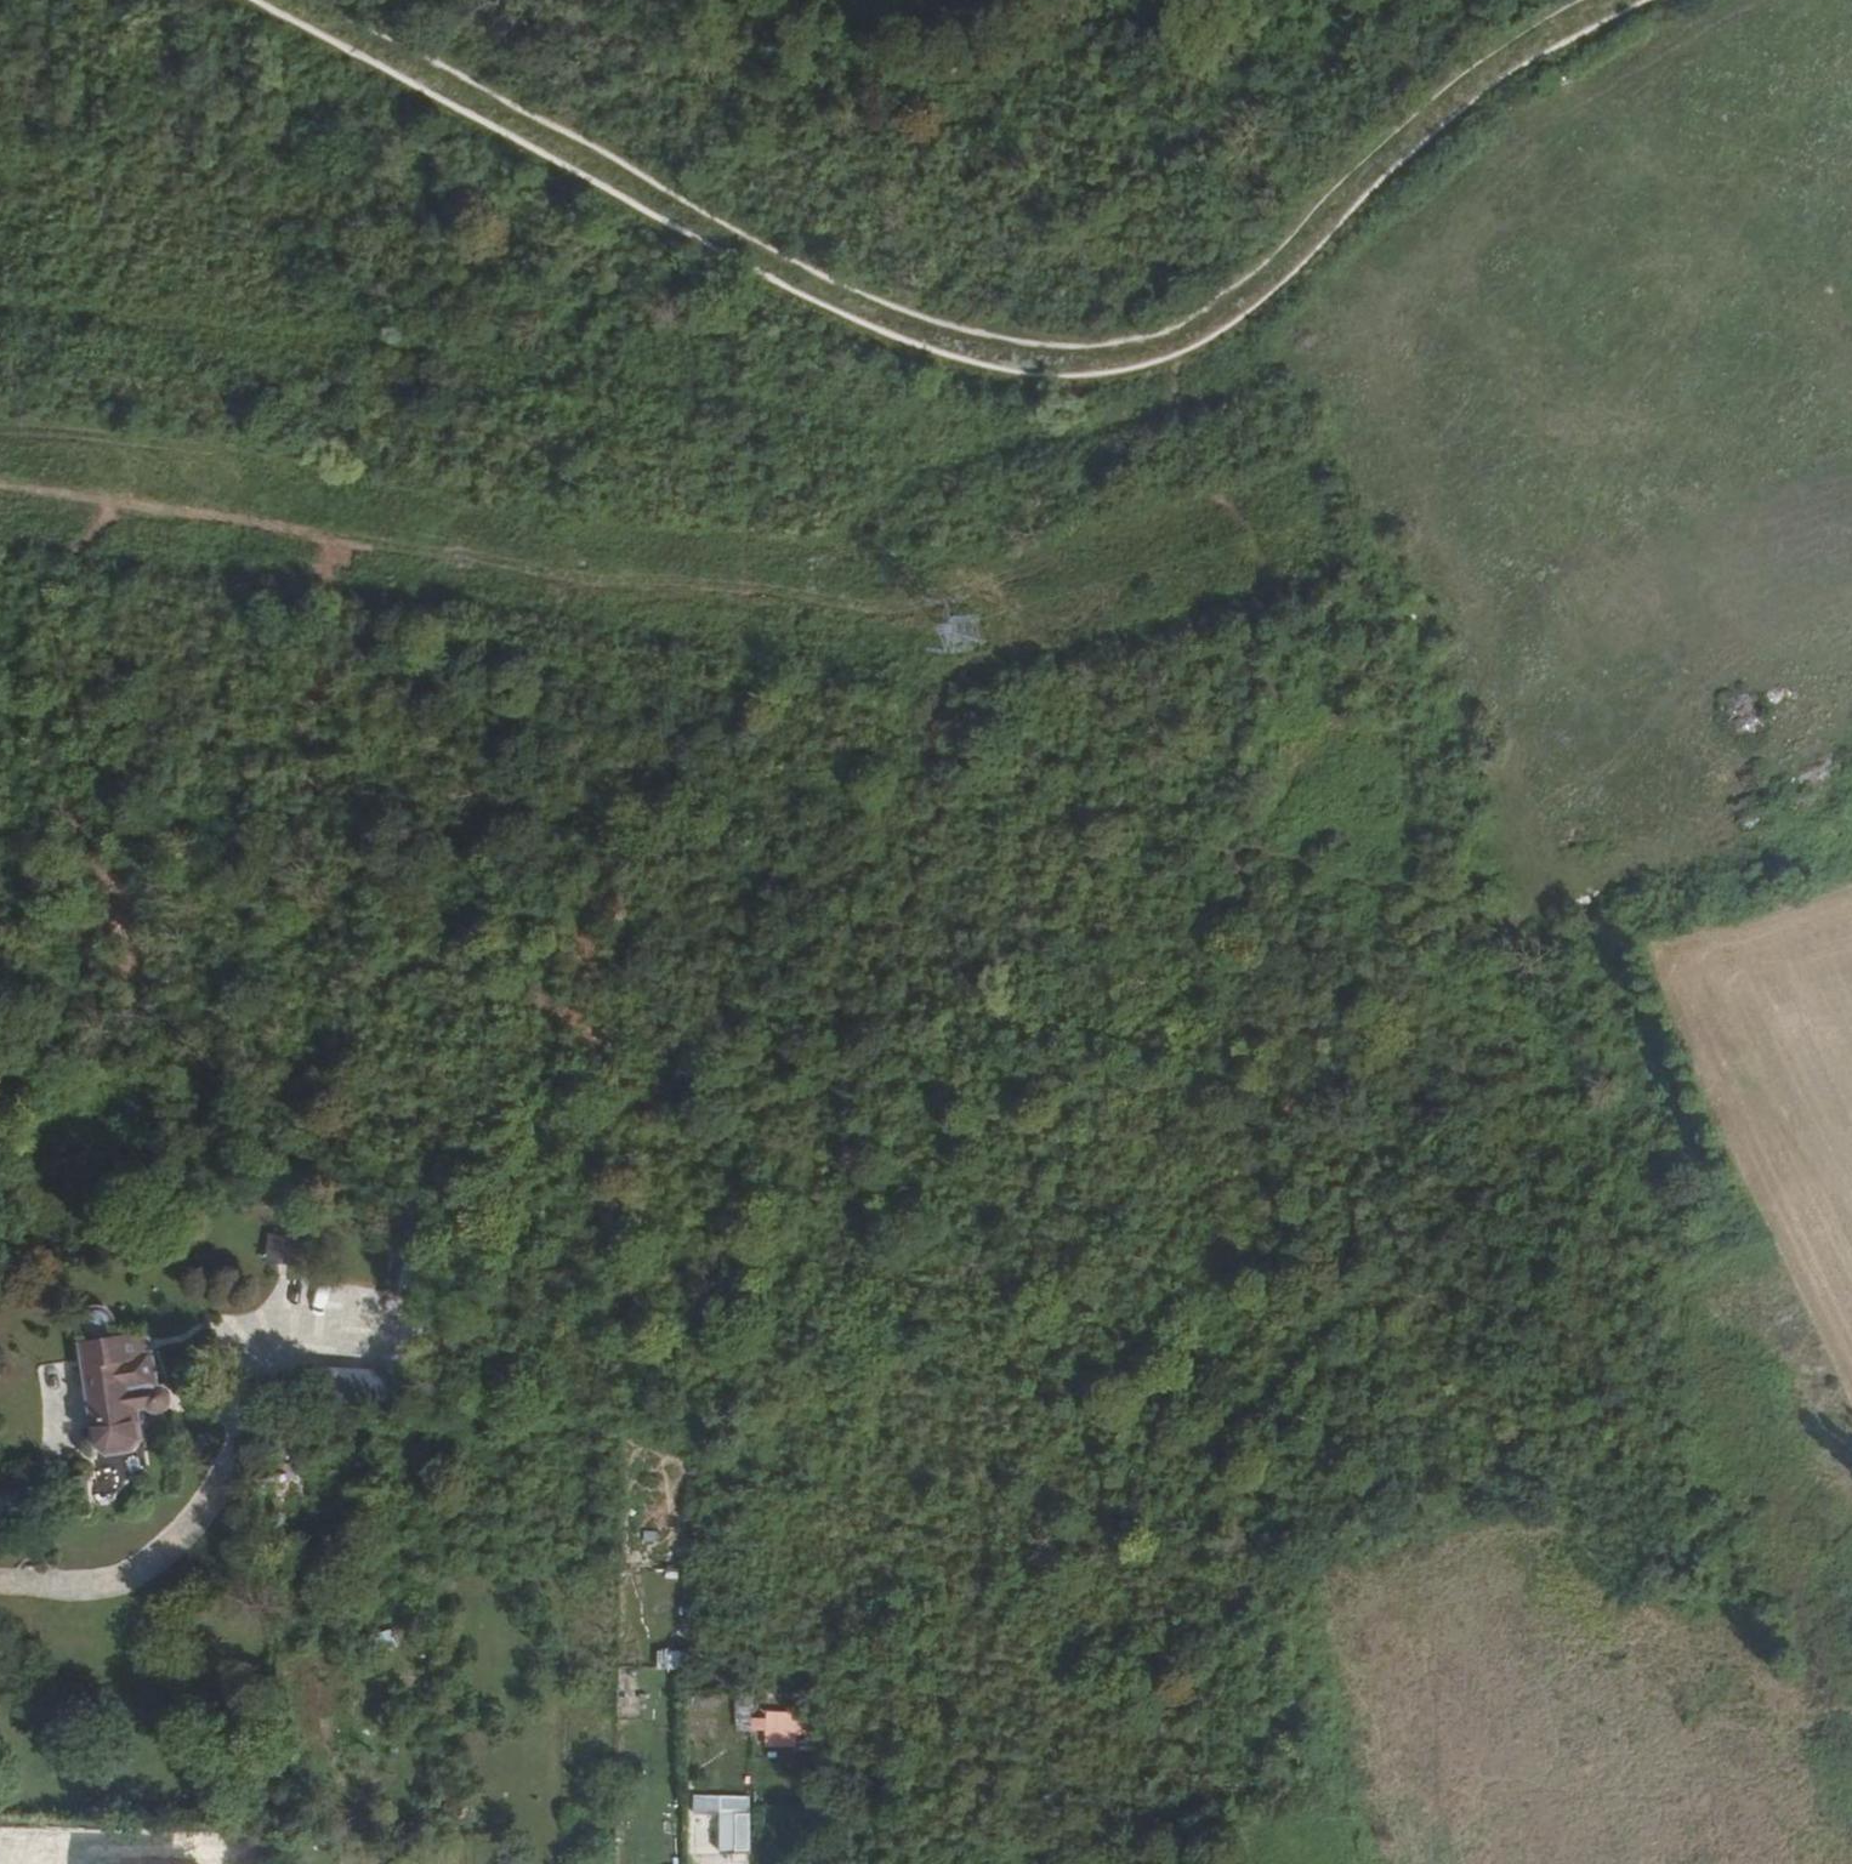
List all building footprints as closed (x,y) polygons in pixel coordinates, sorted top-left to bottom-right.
[(272,1232),(268,1258),(298,1263),(302,1237),(272,1232)] [(299,1285),(297,1301),(334,1304),(335,1289),(299,1285)] [(121,1338),(89,1343),(92,1365),(91,1365),(96,1400),(94,1400),(98,1427),(138,1421),(133,1388),(157,1383),(152,1355),(124,1359),(121,1338)] [(125,1454),(131,1476),(152,1470),(146,1448),(125,1454)] [(688,1649),(661,1651),(662,1669),(689,1668),(688,1649)] [(638,1718),(639,1689),(620,1688),(619,1717),(638,1718)] [(723,1799),(726,1841),(742,1840),(741,1850),(753,1850),(749,1796),(723,1799)]
